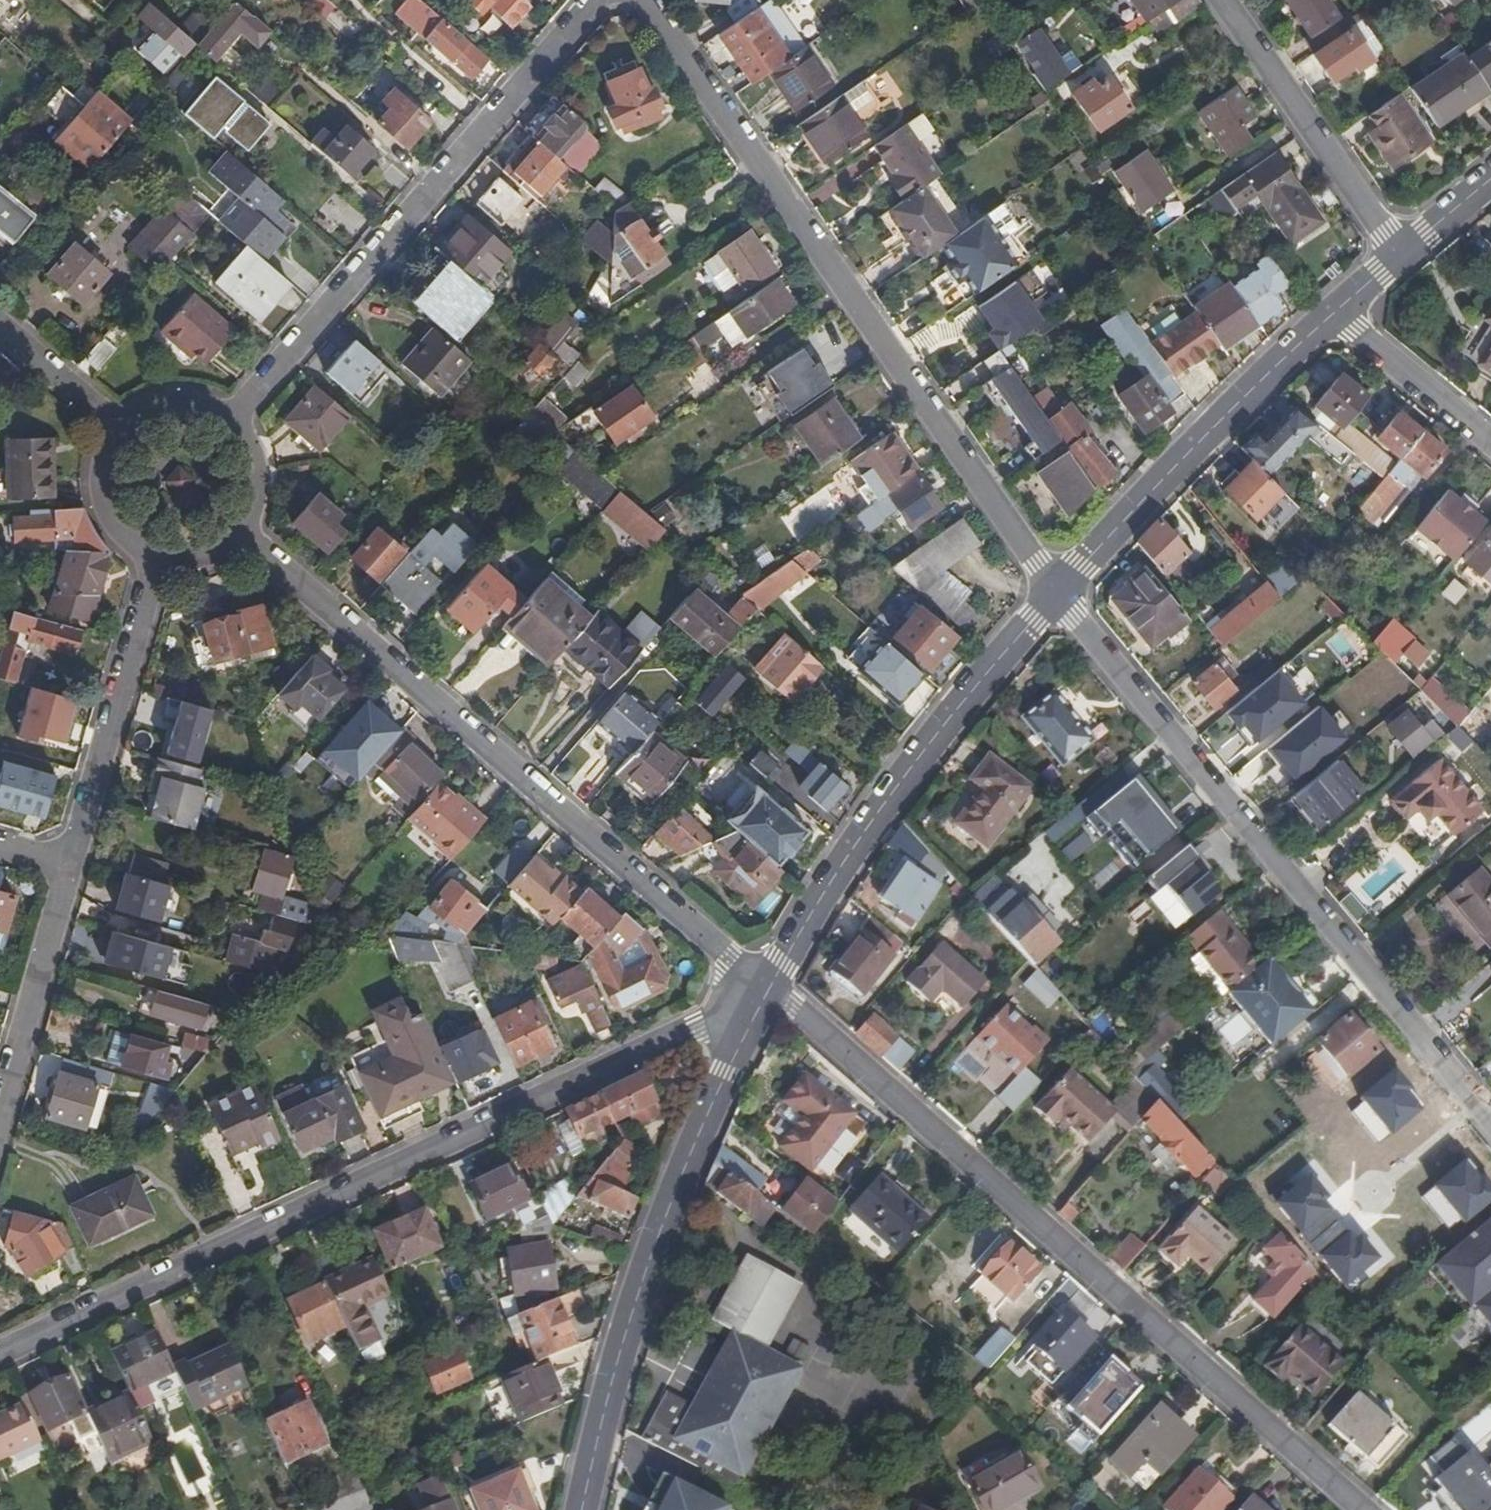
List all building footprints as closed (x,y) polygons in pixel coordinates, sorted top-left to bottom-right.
[(5,15),(8,18),(24,0),(0,0),(0,11),(5,15)] [(93,9),(108,23),(128,0),(101,0),(93,9)] [(214,58),(253,13),(238,0),(233,0),(216,19),(196,43),(214,58)] [(421,0),(409,0),(397,13),(473,80),(491,60),(421,0)] [(489,4),(513,26),(529,8),(523,0),(493,0),(489,4)] [(759,0),(697,0),(697,1),(728,3),(727,11),(735,22),(757,8),(762,4),(759,0)] [(1136,25),(1126,0),(1117,0),(1110,3),(1122,31),(1136,25)] [(1179,0),(1130,0),(1146,22),(1157,14),(1165,9),(1179,0)] [(1165,9),(1175,22),(1201,4),(1199,0),(1179,0),(1165,9)] [(1308,34),(1309,35),(1336,17),(1335,16),(1324,0),(1285,0),(1308,34)] [(1346,17),(1352,25),(1361,19),(1371,13),(1366,4),(1346,17)] [(196,43),(216,19),(200,5),(179,28),(196,43)] [(775,68),(791,57),(757,8),(735,22),(718,34),(753,83),(775,68)] [(1303,38),(1312,53),(1333,38),(1328,31),(1346,17),(1342,11),(1335,16),(1336,17),(1309,35),(1308,34),(1303,38)] [(820,15),(811,22),(820,37),(831,30),(820,15)] [(1328,31),(1333,38),(1352,25),(1346,17),(1328,31)] [(156,28),(139,48),(159,66),(177,47),(174,45),(179,40),(172,34),(172,32),(171,30),(173,27),(163,18),(155,27),(156,28)] [(1352,25),(1333,38),(1334,40),(1312,54),(1333,85),(1372,59),(1375,64),(1387,56),(1361,19),(1352,25)] [(790,36),(800,51),(806,46),(820,37),(811,22),(790,36)] [(1033,75),(1042,88),(1055,79),(1058,77),(1038,49),(1047,44),(1037,30),(1016,45),(1036,73),(1033,75)] [(0,40),(0,54),(3,56),(13,44),(4,35),(0,40)] [(1490,78),(1490,39),(1466,56),(1485,82),(1490,78)] [(791,57),(775,68),(801,108),(834,85),(806,46),(800,51),(791,57)] [(1409,89),(1435,126),(1490,89),(1485,82),(1466,56),(1464,52),(1409,89)] [(638,69),(607,82),(616,104),(607,109),(615,126),(640,116),(642,122),(644,123),(657,117),(658,114),(656,108),(661,107),(653,89),(648,90),(638,69)] [(267,70),(250,90),(254,93),(264,102),(281,83),(267,70)] [(215,73),(183,110),(184,111),(211,135),(214,137),(225,125),(236,134),(234,137),(248,149),(251,145),(247,141),(267,119),(243,99),(244,98),(215,73)] [(1092,90),(1085,95),(1077,101),(1099,131),(1131,108),(1110,78),(1096,87),(1092,90)] [(72,94),(83,104),(96,89),(84,79),(72,94)] [(1042,88),(1044,92),(1057,83),(1055,79),(1042,88)] [(864,80),(800,123),(827,163),(868,135),(860,123),(883,107),(864,80)] [(1092,90),(1096,87),(1093,82),(1088,85),(1092,90)] [(1092,90),(1088,85),(1082,90),(1085,95),(1092,90)] [(1229,155),(1248,142),(1238,128),(1243,125),(1255,116),(1234,86),(1200,109),(1214,129),(1212,131),(1229,155)] [(393,88),(370,114),(407,147),(430,121),(393,88)] [(96,89),(83,104),(54,139),(65,148),(82,129),(89,134),(101,120),(94,114),(107,99),(96,89)] [(1390,147),(1400,162),(1431,141),(1398,94),(1368,115),(1376,128),(1369,133),(1382,152),(1390,147)] [(523,128),(532,136),(558,158),(585,128),(585,122),(553,95),(523,128)] [(130,118),(107,99),(94,114),(101,120),(89,134),(82,129),(65,148),(88,168),(117,134),(130,118)] [(1049,99),(1038,107),(1046,119),(1058,112),(1049,99)] [(921,113),(904,125),(917,143),(933,132),(921,113)] [(938,174),(917,143),(904,125),(874,145),(894,174),(887,178),(902,199),(938,174)] [(1253,139),(1243,125),(1238,128),(1248,142),(1253,139)] [(326,128),(312,143),(349,175),(358,183),(370,168),(363,161),(374,149),(348,126),(337,137),(326,128)] [(601,147),(585,128),(558,158),(573,172),(577,174),(601,147)] [(518,152),(503,170),(536,199),(554,178),(563,185),(573,172),(558,158),(532,136),(522,147),(528,153),(524,157),(518,152)] [(1390,147),(1382,152),(1393,168),(1400,162),(1390,147)] [(381,155),(374,149),(363,161),(370,168),(381,155)] [(1091,159),(1096,167),(1111,157),(1106,149),(1091,159)] [(274,190),(228,150),(210,171),(228,188),(240,198),(219,221),(246,246),(264,260),(286,236),(283,233),(293,223),(277,208),(285,199),(274,190)] [(1145,152),(1115,173),(1143,212),(1173,191),(1145,152)] [(1220,190),(1233,207),(1256,191),(1265,204),(1290,240),(1320,220),(1274,153),(1220,190)] [(902,199),(889,208),(903,228),(906,227),(911,234),(917,230),(932,252),(942,245),(978,221),(944,170),(938,174),(902,199)] [(603,172),(590,186),(612,205),(624,191),(603,172)] [(499,176),(477,202),(518,239),(541,213),(499,176)] [(13,239),(53,192),(34,177),(14,199),(0,188),(0,228),(13,239)] [(1220,190),(1208,198),(1225,222),(1238,214),(1236,212),(1233,207),(1220,190)] [(641,217),(630,202),(614,213),(613,222),(612,248),(632,277),(662,256),(637,219),(641,217)] [(1020,228),(1003,204),(978,221),(942,245),(952,261),(946,265),(957,282),(964,278),(975,294),(1023,261),(1007,237),(1020,228)] [(613,222),(614,213),(614,207),(612,205),(581,239),(607,261),(611,265),(612,248),(613,222)] [(169,258),(191,232),(163,208),(130,246),(158,270),(169,258)] [(452,265),(478,287),(510,250),(470,216),(438,253),(452,265)] [(299,227),(293,223),(283,233),(286,236),(289,238),(299,227)] [(0,228),(0,244),(6,248),(13,239),(0,228)] [(748,231),(705,261),(723,289),(737,280),(743,290),(780,265),(771,252),(766,256),(748,231)] [(73,242),(47,272),(81,302),(107,272),(73,242)] [(286,280),(264,260),(246,246),(216,281),(255,315),(286,280)] [(1257,268),(1232,285),(1257,322),(1258,324),(1284,306),(1275,293),(1288,284),(1278,270),(1267,254),(1253,263),(1257,268)] [(609,308),(611,270),(611,265),(607,261),(585,300),(609,321),(609,308)] [(478,287),(452,265),(421,300),(452,328),(484,292),(478,287)] [(618,266),(611,270),(609,308),(635,291),(618,266)] [(791,304),(774,279),(759,289),(677,345),(694,369),(708,359),(700,348),(722,333),(731,346),(791,304)] [(1257,322),(1232,285),(1229,280),(1191,304),(1217,343),(1220,346),(1257,322)] [(986,339),(998,356),(1042,328),(1011,282),(973,307),(992,335),(986,339)] [(205,362),(223,340),(216,335),(226,324),(191,294),(160,329),(177,344),(181,341),(205,362)] [(1217,343),(1191,304),(1189,302),(1143,334),(1164,363),(1172,374),(1192,361),(1193,363),(1204,355),(1203,353),(1217,343)] [(1143,334),(1125,306),(1100,323),(1126,359),(1131,356),(1146,375),(1164,363),(1143,334)] [(574,307),(541,343),(568,366),(576,357),(567,350),(569,348),(562,342),(563,340),(565,341),(586,318),(574,307)] [(448,341),(433,328),(402,364),(438,395),(468,358),(448,341)] [(976,332),(964,345),(979,359),(991,347),(976,332)] [(1470,332),(1458,353),(1476,363),(1488,342),(1470,332)] [(102,336),(85,356),(98,368),(115,347),(102,336)] [(389,370),(355,339),(326,372),(352,394),(364,381),(373,388),(389,370)] [(1473,369),(1490,380),(1490,341),(1473,369)] [(555,359),(539,344),(508,378),(534,401),(550,383),(546,379),(554,371),(548,366),(555,359)] [(806,344),(767,371),(793,411),(832,383),(806,344)] [(1010,373),(998,356),(984,366),(996,382),(1010,373)] [(561,376),(573,387),(586,371),(575,360),(571,364),(568,366),(561,376)] [(11,361),(0,373),(0,400),(24,372),(11,361)] [(1146,375),(1166,404),(1184,392),(1172,374),(1164,363),(1146,375)] [(996,382),(983,391),(995,409),(1003,404),(1033,448),(1026,453),(1033,463),(1060,445),(1048,428),(1033,406),(1010,373),(996,382)] [(1345,422),(1367,395),(1340,373),(1314,404),(1341,426),(1345,422)] [(1166,404),(1146,375),(1118,394),(1143,429),(1170,411),(1166,404)] [(551,406),(573,387),(561,376),(541,398),(551,406)] [(348,414),(314,385),(284,420),(303,436),(314,445),(318,449),(348,414)] [(614,442),(623,436),(635,427),(650,416),(628,386),(601,404),(598,400),(588,407),(614,442)] [(1049,395),(1033,406),(1048,428),(1066,415),(1049,395)] [(541,398),(530,412),(552,432),(567,421),(551,406),(541,398)] [(798,423),(825,463),(862,438),(834,400),(798,423)] [(1255,434),(1240,449),(1251,459),(1287,495),(1292,489),(1272,469),(1282,459),(1303,435),(1307,438),(1339,463),(1350,449),(1333,436),(1302,411),(1294,405),(1262,441),(1255,434)] [(552,432),(530,412),(516,427),(560,465),(574,451),(552,432)] [(1068,412),(1066,415),(1048,428),(1060,445),(1068,457),(1094,493),(1095,495),(1115,479),(1085,443),(1088,440),(1068,412)] [(1377,437),(1399,456),(1410,443),(1420,430),(1397,412),(1377,437)] [(1395,461),(1345,422),(1341,426),(1333,436),(1350,449),(1383,476),(1391,466),(1393,463),(1395,461)] [(635,427),(623,436),(626,440),(639,432),(635,427)] [(1358,507),(1378,523),(1407,488),(1402,483),(1414,468),(1423,475),(1444,449),(1420,430),(1410,443),(1399,456),(1395,461),(1393,463),(1391,466),(1383,476),(1360,505),(1358,507)] [(899,450),(903,447),(893,433),(851,461),(877,499),(886,493),(915,474),(899,450)] [(1297,449),(1307,438),(1303,435),(1282,459),(1286,463),(1291,459),(1296,455),(1299,450),(1297,449)] [(314,445),(303,436),(299,441),(310,450),(314,445)] [(53,440),(11,440),(11,496),(53,497),(53,440)] [(919,471),(903,447),(899,450),(915,474),(917,472),(919,471)] [(561,466),(557,471),(603,510),(604,509),(620,491),(599,473),(598,472),(594,468),(586,461),(574,451),(561,466)] [(1094,493),(1068,457),(1039,478),(1068,520),(1094,493)] [(1287,495),(1251,459),(1223,487),(1253,518),(1257,514),(1265,522),(1289,498),(1287,495)] [(191,476),(180,467),(180,464),(177,464),(178,467),(168,478),(166,478),(166,480),(168,480),(179,490),(179,492),(182,492),(181,490),(191,478),(193,478),(193,476),(191,476)] [(915,474),(886,493),(911,530),(941,509),(917,472),(915,474)] [(1459,498),(1446,487),(1415,526),(1453,558),(1485,519),(1471,509),(1459,498)] [(620,492),(620,491),(604,509),(649,547),(665,530),(646,513),(620,492)] [(316,492),(290,521),(299,529),(304,534),(314,542),(331,523),(338,516),(340,513),(316,492)] [(1462,494),(1459,498),(1471,509),(1475,504),(1462,494)] [(78,551),(109,551),(106,549),(103,545),(94,533),(91,526),(89,522),(83,508),(48,510),(48,518),(15,520),(16,541),(73,538),(78,551)] [(331,523),(344,534),(351,526),(338,516),(331,523)] [(978,543),(960,518),(909,553),(891,566),(966,632),(980,617),(961,600),(966,594),(940,570),(978,543)] [(1158,518),(1136,542),(1162,573),(1185,551),(1158,518)] [(1465,560),(1490,582),(1490,527),(1465,560)] [(301,538),(304,534),(299,529),(296,533),(301,538)] [(376,529),(351,556),(378,580),(397,559),(399,561),(405,554),(403,551),(407,548),(393,536),(390,540),(376,529)] [(909,553),(898,538),(876,553),(891,566),(909,553)] [(1272,570),(1288,557),(1277,546),(1261,559),(1272,570)] [(790,559),(803,570),(818,560),(809,547),(790,559)] [(88,620),(109,551),(78,551),(66,551),(52,598),(45,597),(44,600),(50,603),(49,608),(88,620)] [(407,554),(382,584),(414,612),(439,582),(407,554)] [(1267,580),(1279,595),(1304,574),(1288,557),(1272,570),(1264,577),(1267,580)] [(803,570),(790,559),(739,595),(743,597),(748,602),(756,609),(761,604),(805,572),(803,570)] [(498,608),(511,618),(526,600),(485,564),(446,610),(475,634),(498,608)] [(1166,634),(1183,619),(1179,614),(1180,612),(1179,611),(1178,612),(1138,564),(1108,589),(1109,590),(1107,605),(1123,623),(1128,619),(1149,644),(1164,632),(1166,634)] [(705,598),(722,580),(710,569),(670,617),(715,656),(717,655),(726,643),(756,609),(748,602),(743,597),(726,616),(705,598)] [(547,578),(546,577),(526,600),(511,618),(507,623),(551,661),(561,650),(590,616),(589,615),(588,616),(545,580),(547,578)] [(1450,577),(1440,594),(1456,603),(1466,586),(1450,577)] [(1279,595),(1267,580),(1220,619),(1216,615),(1205,624),(1221,644),(1279,595)] [(1345,613),(1328,597),(1320,605),(1335,621),(1345,613)] [(903,613),(909,617),(919,606),(913,601),(903,613)] [(246,646),(272,638),(262,605),(236,612),(237,615),(204,624),(214,661),(247,651),(246,646)] [(955,636),(919,606),(909,617),(900,628),(913,640),(907,646),(930,665),(955,636)] [(0,653),(0,678),(5,680),(15,683),(27,641),(76,655),(83,629),(12,609),(0,653)] [(637,655),(660,628),(642,611),(623,634),(595,610),(590,616),(561,650),(579,665),(575,670),(582,675),(588,668),(609,686),(637,655)] [(1380,648),(1396,629),(1390,623),(1373,641),(1380,648)] [(894,636),(907,646),(913,640),(900,628),(894,636)] [(1406,649),(1407,650),(1410,645),(1396,629),(1380,648),(1384,653),(1386,654),(1394,662),(1406,649)] [(846,659),(858,669),(883,640),(872,630),(846,659)] [(274,644),(272,638),(246,646),(247,651),(274,644)] [(819,664),(791,639),(759,675),(788,700),(807,678),(819,664)] [(923,675),(883,640),(858,669),(897,704),(923,675)] [(1413,642),(1410,645),(1407,650),(1403,654),(1418,666),(1428,654),(1413,642)] [(722,660),(728,664),(741,675),(750,664),(726,643),(717,655),(722,660)] [(274,644),(247,651),(250,660),(276,653),(274,644)] [(330,669),(312,654),(279,693),(296,708),(288,717),(307,732),(344,688),(326,673),(330,669)] [(1379,663),(1411,697),(1420,688),(1413,681),(1394,662),(1386,654),(1379,663)] [(1222,658),(1193,681),(1214,708),(1237,689),(1229,680),(1235,675),(1222,658)] [(1259,686),(1277,671),(1269,661),(1251,675),(1259,686)] [(741,675),(728,664),(696,702),(710,715),(743,677),(741,675)] [(1420,688),(1431,676),(1422,669),(1413,681),(1420,688)] [(1259,686),(1227,714),(1253,744),(1303,702),(1277,671),(1259,686)] [(1431,676),(1420,688),(1444,711),(1455,700),(1431,676)] [(818,689),(807,678),(788,700),(799,709),(818,689)] [(75,699),(32,687),(18,736),(43,743),(45,737),(63,742),(75,699)] [(1480,702),(1490,711),(1490,689),(1480,702)] [(1049,691),(1019,716),(1060,766),(1089,740),(1049,691)] [(593,731),(615,749),(627,760),(651,733),(654,729),(638,715),(620,699),(600,722),(593,731)] [(1469,711),(1455,700),(1444,711),(1458,726),(1469,711)] [(670,735),(689,713),(677,703),(675,705),(658,724),(670,735)] [(211,709),(192,704),(182,736),(172,734),(166,754),(195,761),(211,709)] [(1321,705),(1267,750),(1300,789),(1337,758),(1354,744),(1321,705)] [(1407,709),(1388,725),(1412,754),(1441,730),(1432,718),(1421,726),(1407,709)] [(1445,737),(1461,752),(1470,741),(1454,726),(1445,737)] [(717,727),(714,731),(722,737),(725,734),(717,727)] [(419,802),(418,801),(442,775),(409,744),(414,740),(403,729),(366,771),(398,801),(394,804),(407,817),(419,802)] [(651,733),(627,760),(617,772),(653,803),(687,765),(651,733)] [(807,796),(825,811),(832,802),(846,786),(829,771),(827,773),(818,766),(825,758),(810,745),(795,762),(809,775),(799,786),(808,795),(807,796)] [(758,753),(749,763),(764,777),(774,766),(758,753)] [(985,847),(1029,789),(987,756),(969,778),(981,787),(954,823),(985,847)] [(210,770),(160,757),(145,816),(195,828),(210,770)] [(271,778),(274,788),(293,767),(283,758),(270,773),(271,778)] [(1300,789),(1292,795),(1318,826),(1362,789),(1337,758),(1300,789)] [(1,778),(0,781),(0,803),(42,816),(53,776),(5,762),(1,778)] [(1432,763),(1382,805),(1398,824),(1425,857),(1445,840),(1475,815),(1432,763)] [(252,772),(250,781),(274,788),(271,778),(252,772)] [(1137,776),(1084,820),(1100,840),(1104,836),(1132,870),(1182,830),(1137,776)] [(438,784),(411,815),(416,820),(440,841),(436,846),(451,860),(453,858),(487,818),(463,798),(459,802),(454,797),(438,784)] [(846,786),(832,802),(840,809),(854,793),(846,786)] [(753,787),(725,821),(736,831),(745,839),(778,866),(808,832),(753,787)] [(457,793),(454,797),(459,802),(463,798),(457,793)] [(656,832),(683,855),(714,841),(715,840),(677,807),(656,832)] [(1050,843),(1079,819),(1070,808),(1041,832),(1050,843)] [(908,928),(946,872),(901,823),(886,845),(907,863),(909,861),(917,867),(914,872),(905,865),(882,900),(900,913),(895,919),(908,928)] [(715,840),(714,841),(726,856),(713,869),(752,906),(784,872),(778,866),(777,868),(745,840),(745,839),(736,831),(715,840)] [(292,847),(295,857),(307,843),(300,837),(292,847)] [(278,895),(289,855),(266,849),(255,890),(265,893),(260,909),(315,925),(312,913),(310,908),(286,902),(287,897),(278,895)] [(566,875),(540,851),(536,855),(563,878),(566,875)] [(124,872),(126,872),(158,881),(164,864),(129,854),(124,872)] [(563,878),(536,855),(511,884),(510,886),(555,925),(562,917),(573,904),(583,892),(584,891),(566,875),(563,878)] [(1183,867),(1167,881),(1192,912),(1219,890),(1194,859),(1183,867)] [(1167,881),(1183,867),(1177,860),(1160,873),(1167,881)] [(907,863),(905,865),(914,872),(917,867),(909,861),(907,863)] [(1490,944),(1490,879),(1481,867),(1448,893),(1468,918),(1466,920),(1488,946),(1490,944)] [(158,881),(126,872),(116,908),(157,919),(161,906),(176,910),(183,888),(158,881)] [(993,874),(969,896),(1025,957),(1026,959),(1032,965),(1056,942),(993,874)] [(458,945),(489,909),(452,883),(432,908),(462,930),(449,944),(458,945)] [(949,896),(957,904),(967,894),(958,885),(949,896)] [(603,904),(586,889),(584,891),(583,892),(600,906),(603,904)] [(14,896),(0,892),(0,927),(5,929),(14,896)] [(562,917),(596,946),(620,919),(603,904),(600,906),(583,892),(573,904),(562,917)] [(646,930),(626,913),(620,919),(596,946),(589,955),(584,962),(585,965),(592,979),(594,984),(596,981),(601,979),(614,1006),(628,1000),(631,1006),(654,995),(658,994),(664,989),(667,981),(667,972),(646,930)] [(1184,937),(1198,953),(1226,929),(1213,913),(1184,937)] [(387,935),(388,935),(420,940),(425,922),(405,914),(387,935)] [(257,971),(270,974),(274,963),(275,946),(289,951),(292,941),(296,942),(300,937),(303,927),(297,925),(297,923),(288,921),(288,919),(283,917),(283,919),(274,917),(266,943),(235,933),(227,962),(257,971)] [(884,946),(893,935),(870,917),(830,969),(868,1000),(900,960),(884,946)] [(1198,953),(1230,991),(1258,968),(1226,929),(1198,953)] [(174,948),(113,932),(105,962),(165,978),(174,948)] [(388,935),(396,957),(436,958),(452,992),(476,981),(472,973),(458,945),(449,944),(420,940),(388,935)] [(964,1007),(986,981),(941,942),(907,983),(930,1002),(942,988),(964,1007)] [(471,946),(458,945),(472,973),(483,968),(474,947),(471,946)] [(1186,963),(1217,1001),(1230,991),(1198,953),(1186,963)] [(556,971),(558,958),(539,956),(530,955),(535,968),(556,971)] [(1284,979),(1268,960),(1258,968),(1230,991),(1217,1001),(1214,1004),(1229,1022),(1246,1009),(1261,1027),(1244,1041),(1258,1058),(1274,1046),(1278,1042),(1309,1017),(1312,1014),(1296,994),(1294,996),(1282,981),(1284,979)] [(592,979),(585,965),(550,982),(557,996),(571,989),(592,979)] [(1021,984),(1046,1010),(1061,996),(1037,969),(1021,984)] [(270,974),(257,971),(253,981),(265,985),(273,975),(270,974)] [(592,979),(571,989),(577,1001),(597,991),(594,984),(592,979)] [(206,1005),(158,991),(151,1015),(199,1029),(206,1005)] [(359,1071),(380,1117),(418,1099),(442,1088),(440,1083),(454,1077),(440,1048),(422,1012),(411,1017),(401,996),(372,1009),(386,1039),(393,1055),(359,1071)] [(537,999),(494,1019),(516,1065),(553,1049),(542,1026),(548,1023),(537,999)] [(613,1026),(602,1002),(587,1010),(597,1033),(613,1026)] [(976,1039),(996,1058),(1000,1054),(1005,1058),(1002,1063),(1018,1076),(1047,1041),(1032,1028),(1030,1031),(1003,1008),(976,1039)] [(1136,1053),(1144,1061),(1185,1028),(1173,1012),(1151,1030),(1160,1039),(1157,1041),(1153,1038),(1136,1053)] [(1346,1077),(1377,1051),(1348,1017),(1317,1042),(1346,1077)] [(873,1018),(857,1036),(897,1072),(915,1052),(898,1037),(896,1038),(873,1018)] [(486,1049),(478,1030),(474,1021),(460,1027),(463,1036),(443,1044),(444,1046),(460,1079),(499,1061),(492,1046),(486,1049)] [(230,1026),(223,1035),(228,1038),(233,1033),(230,1026)] [(486,1049),(492,1046),(484,1027),(478,1030),(486,1049)] [(168,1046),(130,1035),(121,1066),(166,1079),(170,1062),(164,1060),(168,1049),(168,1046)] [(386,1039),(352,1055),(354,1060),(359,1071),(393,1055),(386,1039)] [(444,1046),(440,1048),(454,1077),(456,1081),(460,1079),(444,1046)] [(1123,1064),(1131,1072),(1144,1061),(1136,1053),(1123,1064)] [(1000,1054),(996,1058),(1002,1063),(1005,1058),(1000,1054)] [(104,1069),(64,1058),(47,1115),(85,1127),(98,1083),(110,1087),(115,1072),(104,1069)] [(998,1093),(1008,1077),(988,1064),(978,1081),(998,1093)] [(1138,1080),(1157,1099),(1173,1118),(1188,1103),(1153,1065),(1138,1080)] [(1087,1141),(1113,1112),(1069,1072),(1035,1109),(1053,1124),(1056,1120),(1060,1116),(1070,1125),(1087,1141)] [(779,1146),(811,1171),(856,1113),(805,1073),(783,1100),(803,1116),(779,1146)] [(601,1093),(615,1120),(632,1112),(638,1124),(660,1112),(652,1097),(656,1095),(657,1088),(652,1080),(646,1077),(643,1079),(640,1075),(601,1093)] [(442,1088),(456,1081),(454,1077),(440,1083),(442,1088)] [(139,1124),(146,1126),(177,1090),(152,1083),(139,1124)] [(257,1084),(209,1105),(232,1158),(281,1136),(257,1084)] [(328,1092),(348,1134),(363,1126),(344,1085),(328,1092)] [(348,1134),(328,1092),(317,1097),(308,1101),(301,1086),(276,1099),(301,1150),(334,1134),(337,1139),(348,1134)] [(615,1120),(601,1093),(567,1110),(571,1118),(585,1146),(607,1135),(603,1126),(615,1120)] [(418,1099),(380,1117),(385,1127),(423,1110),(418,1099)] [(1212,1160),(1178,1123),(1173,1118),(1157,1099),(1142,1117),(1163,1140),(1159,1143),(1177,1163),(1180,1159),(1195,1175),(1212,1160)] [(794,1127),(803,1116),(783,1100),(775,1111),(794,1127)] [(1113,1112),(1087,1141),(1082,1146),(1102,1165),(1106,1158),(1131,1129),(1113,1112)] [(1060,1116),(1056,1120),(1066,1129),(1070,1125),(1060,1116)] [(585,1146),(571,1118),(565,1121),(570,1130),(563,1134),(572,1152),(585,1146)] [(592,1178),(622,1192),(644,1155),(623,1142),(592,1178)] [(769,1181),(721,1146),(715,1159),(760,1194),(769,1181)] [(716,1192),(747,1214),(748,1211),(763,1223),(776,1206),(760,1194),(715,1159),(705,1182),(717,1191),(716,1192)] [(1454,1209),(1413,1160),(1364,1201),(1404,1250),(1454,1209)] [(511,1164),(471,1183),(487,1218),(527,1198),(511,1164)] [(882,1172),(850,1204),(896,1250),(926,1221),(899,1193),(901,1191),(882,1172)] [(153,1215),(134,1176),(72,1207),(90,1245),(153,1215)] [(1255,1194),(1284,1228),(1306,1209),(1276,1176),(1255,1194)] [(781,1210),(813,1234),(838,1202),(806,1177),(781,1210)] [(592,1178),(578,1196),(626,1219),(636,1200),(622,1192),(592,1178)] [(539,1194),(548,1214),(553,1225),(575,1199),(567,1179),(539,1194)] [(1068,1204),(1059,1214),(1070,1224),(1077,1216),(1074,1213),(1076,1211),(1068,1204)] [(1194,1207),(1159,1249),(1178,1265),(1186,1254),(1208,1272),(1234,1241),(1194,1207)] [(423,1210),(374,1231),(382,1249),(385,1255),(391,1268),(439,1247),(423,1210)] [(52,1222),(15,1211),(5,1246),(12,1247),(28,1274),(61,1254),(72,1276),(85,1270),(63,1224),(56,1223),(52,1222)] [(748,1211),(747,1214),(762,1225),(763,1223),(748,1211)] [(548,1243),(553,1225),(548,1214),(520,1227),(523,1247),(509,1249),(516,1294),(555,1287),(548,1243)] [(1434,1265),(1448,1282),(1453,1278),(1490,1326),(1490,1218),(1434,1265)] [(618,1248),(623,1237),(593,1226),(589,1238),(609,1244),(618,1248)] [(1272,1276),(1250,1296),(1268,1315),(1298,1288),(1296,1285),(1306,1276),(1312,1283),(1319,1277),(1278,1232),(1261,1247),(1273,1261),(1265,1268),(1272,1276)] [(999,1233),(972,1264),(1013,1300),(1040,1270),(999,1233)] [(1123,1271),(1144,1248),(1131,1236),(1110,1260),(1114,1262),(1123,1271)] [(1178,1265),(1159,1249),(1155,1254),(1173,1270),(1178,1265)] [(1325,1262),(1313,1249),(1304,1256),(1316,1269),(1325,1262)] [(749,1259),(776,1274),(779,1267),(752,1252),(749,1259)] [(390,1294),(372,1257),(324,1280),(358,1351),(380,1340),(365,1305),(390,1294)] [(733,1328),(766,1346),(798,1285),(776,1274),(749,1259),(748,1259),(716,1319),(733,1328)] [(776,1274),(798,1285),(801,1279),(779,1267),(776,1274)] [(1080,1285),(1070,1277),(1054,1295),(1064,1304),(1080,1285)] [(289,1300),(297,1318),(313,1310),(324,1335),(342,1327),(323,1284),(289,1300)] [(544,1359),(575,1345),(564,1318),(585,1308),(577,1289),(518,1313),(537,1361),(544,1359)] [(1268,1315),(1250,1296),(1246,1299),(1264,1318),(1268,1315)] [(491,1298),(482,1303),(492,1324),(502,1320),(491,1298)] [(313,1310),(297,1318),(308,1343),(324,1335),(313,1310)] [(1064,1369),(1093,1336),(1064,1310),(1034,1344),(1064,1369)] [(1299,1323),(1262,1365),(1281,1382),(1286,1376),(1311,1399),(1344,1364),(1299,1323)] [(726,1341),(797,1378),(804,1366),(766,1346),(733,1328),(726,1341)] [(977,1358),(989,1368),(1016,1338),(1004,1328),(977,1358)] [(112,1353),(130,1390),(174,1371),(172,1366),(156,1333),(112,1353)] [(797,1378),(726,1341),(694,1401),(677,1392),(665,1413),(658,1409),(643,1436),(737,1485),(744,1472),(747,1474),(797,1378)] [(211,1353),(185,1365),(202,1402),(203,1404),(205,1403),(233,1390),(246,1384),(238,1366),(227,1344),(211,1353)] [(185,1365),(211,1353),(208,1348),(183,1360),(185,1365)] [(456,1351),(425,1364),(437,1391),(468,1378),(456,1351)] [(558,1391),(544,1359),(537,1361),(501,1375),(520,1422),(560,1405),(554,1393),(558,1391)] [(172,1366),(174,1371),(192,1407),(202,1402),(185,1365),(183,1360),(172,1366)] [(1094,1415),(1104,1426),(1138,1388),(1108,1361),(1068,1407),(1084,1422),(1090,1416),(1092,1417),(1094,1415)] [(48,1431),(86,1413),(69,1377),(30,1394),(48,1431)] [(665,1413),(677,1392),(669,1388),(658,1409),(665,1413)] [(238,1401),(233,1390),(205,1403),(210,1411),(214,1413),(238,1401)] [(130,1392),(86,1413),(110,1462),(153,1441),(130,1392)] [(1378,1469),(1406,1437),(1356,1394),(1328,1426),(1347,1442),(1357,1451),(1378,1469)] [(23,1403),(0,1414),(0,1418),(25,1406),(23,1403)] [(286,1462),(284,1463),(287,1469),(293,1467),(290,1460),(326,1444),(307,1404),(286,1413),(280,1415),(267,1421),(286,1462)] [(41,1440),(25,1406),(0,1418),(0,1459),(41,1440)] [(1144,1457),(1161,1471),(1193,1435),(1192,1433),(1189,1436),(1157,1407),(1111,1459),(1129,1475),(1144,1457)] [(1097,1434),(1104,1426),(1094,1415),(1092,1417),(1090,1416),(1084,1422),(1097,1434)] [(450,1456),(455,1466),(464,1462),(460,1451),(450,1456)] [(1041,1486),(1021,1451),(969,1481),(986,1509),(999,1509),(1041,1486)] [(1144,1457),(1129,1475),(1145,1489),(1161,1471),(1144,1457)] [(1449,1509),(1490,1509),(1490,1475),(1472,1490),(1440,1461),(1439,1462),(1436,1459),(1426,1470),(1430,1473),(1420,1484),(1449,1509)] [(1204,1461),(1197,1469),(1230,1498),(1236,1491),(1204,1461)] [(320,1508),(320,1507),(325,1505),(363,1489),(351,1464),(337,1470),(343,1481),(301,1499),(307,1509),(315,1509),(320,1508)] [(1197,1469),(1164,1506),(1168,1509),(1219,1509),(1230,1498),(1197,1469)] [(473,1491),(481,1509),(534,1509),(518,1472),(473,1491)] [(680,1481),(663,1472),(643,1509),(666,1509),(680,1481)] [(450,1501),(449,1502),(439,1477),(420,1486),(421,1489),(430,1509),(454,1509),(450,1501)] [(680,1481),(666,1509),(726,1509),(729,1505),(680,1481)] [(327,1509),(369,1509),(372,1509),(363,1489),(325,1505),(327,1509)] [(416,1509),(430,1509),(421,1489),(410,1494),(416,1509)] [(1249,1496),(1237,1509),(1264,1509),(1249,1496)]
